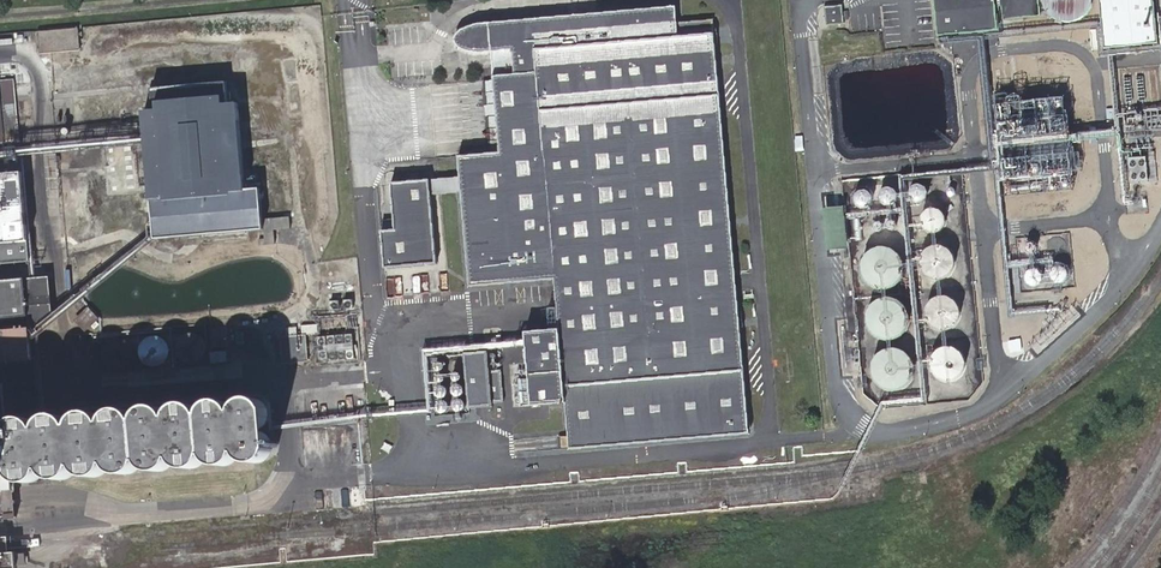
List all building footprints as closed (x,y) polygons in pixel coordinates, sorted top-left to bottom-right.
[(997,0),(937,0),(941,34),(1000,27),(997,0)] [(1040,0),(1003,0),(1005,18),(1041,14),(1040,0)] [(1044,4),(1046,9),(1049,13),(1052,16),(1057,20),(1061,22),(1066,23),(1070,23),(1073,23),(1079,21),(1084,18),(1088,15),(1091,12),(1093,7),(1095,5),(1095,0),(1044,0),(1044,4)] [(1155,0),(1103,0),(1109,46),(1159,41),(1155,0)] [(844,22),(842,6),(825,8),(826,24),(844,22)] [(668,12),(473,31),(476,58),(494,56),(504,154),(459,158),(461,179),(394,185),(398,232),(383,233),(387,275),(441,270),(434,199),(466,196),(476,291),(560,283),(564,333),(534,336),(541,404),(576,400),(581,449),(754,433),(714,24),(669,28),(668,12)] [(82,27),(39,30),(38,30),(39,55),(57,54),(84,52),(82,27)] [(382,67),(380,54),(373,55),(375,68),(382,67)] [(17,138),(14,89),(0,91),(4,139),(17,138)] [(1039,127),(1001,130),(1005,179),(1032,176),(1031,164),(1047,163),(1045,139),(1062,138),(1064,161),(1074,160),(1072,136),(1073,136),(1070,97),(1025,101),(1026,112),(1038,111),(1039,127)] [(150,107),(152,127),(228,121),(227,101),(150,107)] [(142,127),(145,150),(153,254),(167,253),(246,248),(265,246),(264,236),(263,210),(262,203),(246,203),(245,189),(240,138),(239,123),(236,120),(228,121),(152,127),(142,127)] [(240,138),(245,189),(252,189),(248,137),(240,138)] [(0,173),(0,264),(30,261),(22,171),(0,173)] [(917,203),(921,203),(923,202),(926,200),(928,197),(928,194),(928,191),(926,188),(924,186),(921,185),(918,184),(915,185),(913,186),(911,189),(909,192),(909,195),(910,198),(912,200),(914,202),(917,203)] [(886,204),(889,205),(892,204),(895,203),(897,201),(898,198),(898,195),(898,192),(896,190),(894,188),(891,187),(888,187),(885,188),(883,189),(881,192),(880,195),(880,198),(882,201),(884,203),(886,204)] [(861,208),(864,209),(868,208),(870,206),(872,204),(873,201),(873,197),(872,195),(870,193),(867,191),(864,191),(862,191),(859,192),(857,194),(855,196),(855,199),(855,202),(856,205),(859,207),(861,208)] [(931,232),(935,233),(939,232),(942,230),(945,227),(947,223),(947,219),(946,215),(944,212),(941,209),(937,208),(933,208),(929,209),(925,212),(923,215),(922,219),(922,223),(924,227),(927,230),(931,232)] [(273,210),(263,210),(264,236),(274,235),(273,210)] [(940,281),(946,279),(952,275),(955,270),(957,264),(956,258),(954,253),(950,248),(945,245),(939,244),(934,245),(928,247),(924,251),(921,256),(920,262),(921,268),(924,274),(928,278),(934,280),(940,281)] [(879,290),(887,290),(894,288),(900,283),(904,277),(906,269),(905,262),(901,255),(896,250),(890,247),(883,246),(876,247),(870,251),(865,256),(862,262),(861,269),(863,276),(866,282),(872,287),(879,290)] [(1059,284),(1062,284),(1065,283),(1067,281),(1068,279),(1069,276),(1068,273),(1067,271),(1065,269),(1063,267),(1060,267),(1057,268),(1054,269),(1052,272),(1052,274),(1052,277),(1053,280),(1054,282),(1057,284),(1059,284)] [(1031,286),(1034,286),(1037,286),(1040,284),(1042,282),(1043,279),(1043,276),(1042,273),(1040,271),(1038,269),(1035,269),(1033,269),(1030,270),(1028,271),(1026,274),(1026,276),(1026,279),(1027,282),(1029,284),(1031,286)] [(0,282),(0,319),(29,317),(26,280),(0,282)] [(942,330),(948,329),(953,327),(957,324),(960,319),(962,314),(961,308),(959,303),(955,298),(950,295),(944,295),(938,296),(933,299),(929,304),(927,309),(927,315),(929,321),(932,325),(937,328),(942,330)] [(899,338),(905,334),(909,327),(910,320),(909,313),(906,306),(901,302),(895,298),(888,297),(882,299),(875,302),(871,307),(868,313),(867,320),(868,326),(872,333),(877,338),(884,341),(892,341),(899,338)] [(96,331),(84,317),(69,329),(80,343),(96,331)] [(38,360),(34,328),(0,332),(0,365),(38,360)] [(349,359),(348,331),(310,334),(312,362),(349,359)] [(172,348),(172,344),(170,340),(168,337),(164,334),(161,333),(157,333),(153,333),(149,335),(146,338),(144,341),(142,345),(142,349),(143,353),(145,357),(149,360),(153,362),(158,363),(162,362),(166,360),(169,357),(171,353),(172,348)] [(952,382),(957,380),(962,377),(966,372),(967,367),(967,361),(965,355),(961,351),(956,348),(951,346),(945,347),(939,350),(935,354),(933,359),(932,365),(933,370),(936,376),(940,379),(946,382),(952,382)] [(906,387),(911,382),(914,376),(915,370),(914,363),(911,357),(906,352),(899,349),(892,348),(885,350),(879,354),(875,360),(873,367),(873,374),(876,380),(880,386),(886,389),(893,391),(900,390),(906,387)] [(489,352),(465,354),(470,408),(504,405),(501,370),(491,371),(489,352)] [(14,436),(10,379),(0,380),(0,437),(14,436)] [(1,505),(19,503),(17,480),(0,481),(0,505),(1,505)] [(0,505),(0,516),(20,514),(19,503),(1,505),(0,505)] [(24,557),(17,558),(16,543),(0,544),(0,567),(25,567),(24,557)]
